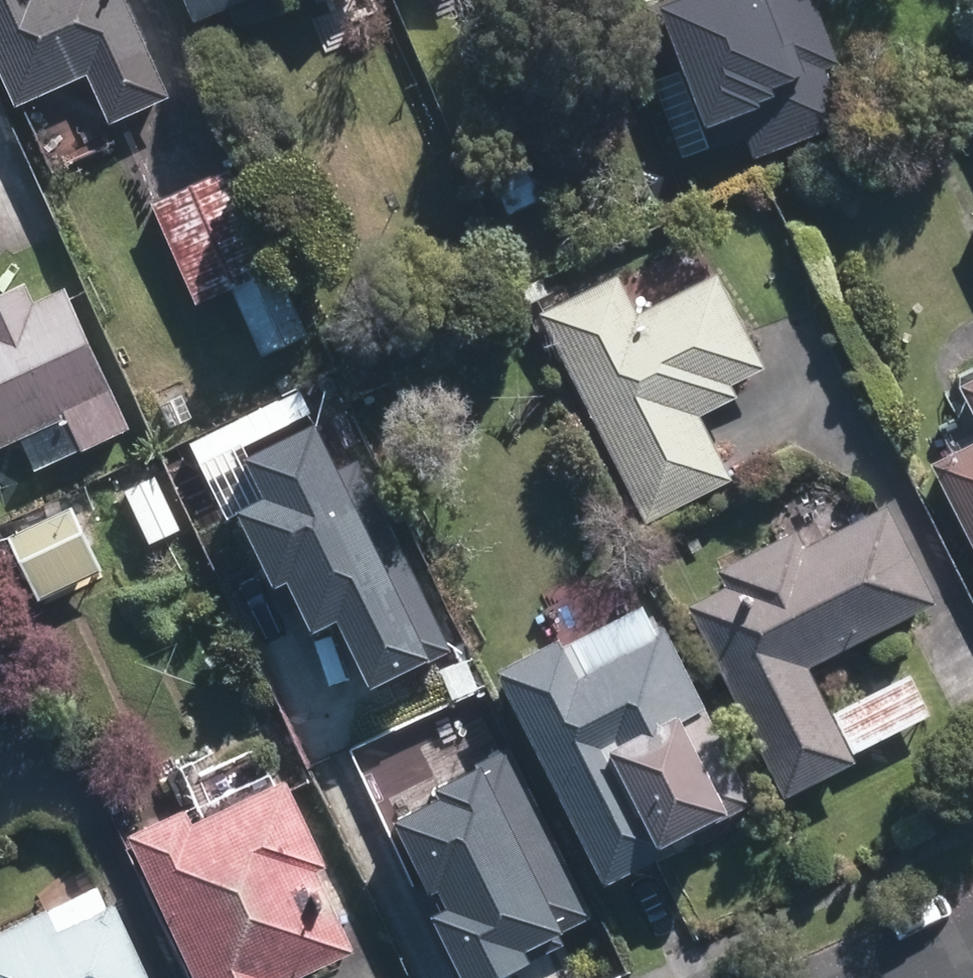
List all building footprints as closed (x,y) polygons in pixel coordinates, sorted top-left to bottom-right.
[(117,0),(0,0),(0,92),(6,106),(77,73),(101,126),(162,97),(117,0)] [(186,24),(241,0),(177,0),(186,24)] [(650,53),(775,3),(774,0),(629,0),(650,53)] [(536,200),(517,154),(484,167),(504,214),(536,200)] [(225,166),(145,203),(184,287),(190,299),(222,285),(254,353),(302,332),(225,166)] [(610,274),(532,312),(638,524),(725,480),(692,416),(730,396),(724,384),(757,368),(709,276),(630,316),(610,274)] [(57,416),(73,451),(124,426),(61,288),(28,302),(19,283),(0,291),(0,442),(57,416)] [(951,387),(972,428),(972,375),(951,387)] [(174,379),(144,393),(163,435),(193,420),(174,379)] [(921,463),(972,562),(972,436),(921,463)] [(157,471),(116,490),(141,541),(181,522),(157,471)] [(0,535),(0,538),(29,599),(93,571),(65,505),(0,535)] [(878,505),(799,545),(791,529),(709,570),(717,587),(680,605),(776,799),(849,764),(800,665),(926,602),(878,505)] [(291,654),(265,667),(374,900),(442,869),(387,752),(405,744),(422,781),(489,750),(418,597),(417,596),(398,553),(272,613),(291,654)] [(700,715),(656,624),(574,664),(559,634),(486,671),(594,886),(667,851),(620,755),(700,715)] [(904,673),(828,711),(848,752),(924,713),(904,673)] [(190,977),(284,977),(348,948),(310,868),(320,864),(281,779),(186,823),(178,806),(122,833),(190,977)] [(106,904),(51,930),(42,909),(0,929),(0,977),(142,977),(106,904)]
